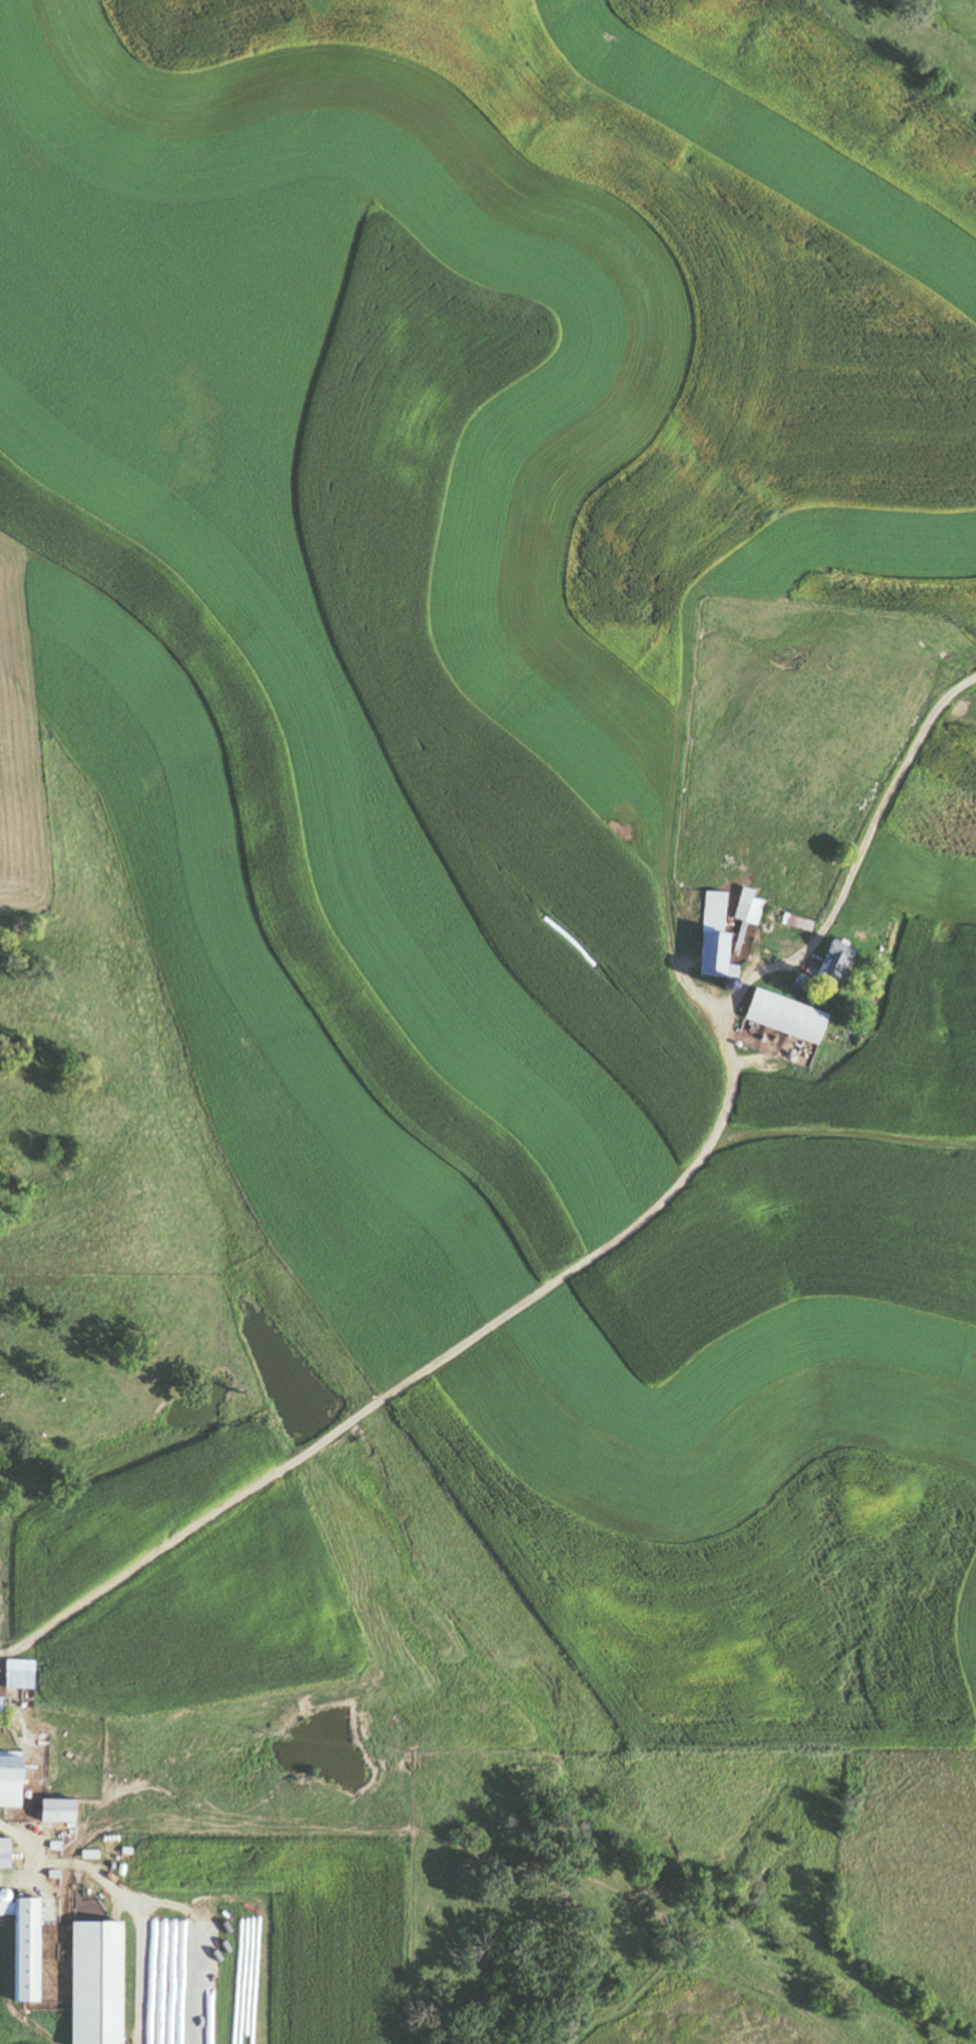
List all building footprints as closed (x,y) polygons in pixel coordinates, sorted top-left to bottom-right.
[(754,890),(738,886),(731,920),(756,926),(762,900),(752,898),(754,890)] [(693,975),(735,978),(736,966),(718,964),(723,892),(702,891),(700,931),(695,931),(693,975)] [(834,989),(848,948),(825,940),(811,981),(834,989)] [(815,1046),(825,1014),(749,989),(739,1020),(815,1046)] [(1,1689),(30,1690),(31,1661),(1,1660),(1,1689)] [(17,1808),(18,1758),(0,1757),(0,1808),(17,1808)] [(73,1801),(35,1801),(35,1823),(73,1823),(73,1801)] [(8,2003),(38,2003),(39,1900),(9,1900),(8,2003)] [(180,1915),(162,1914),(159,1966),(169,1966),(165,2039),(173,2040),(180,1915)] [(120,1923),(67,1923),(66,2043),(118,2043),(120,1923)] [(223,1938),(215,1938),(207,2043),(215,2043),(223,1938)]
